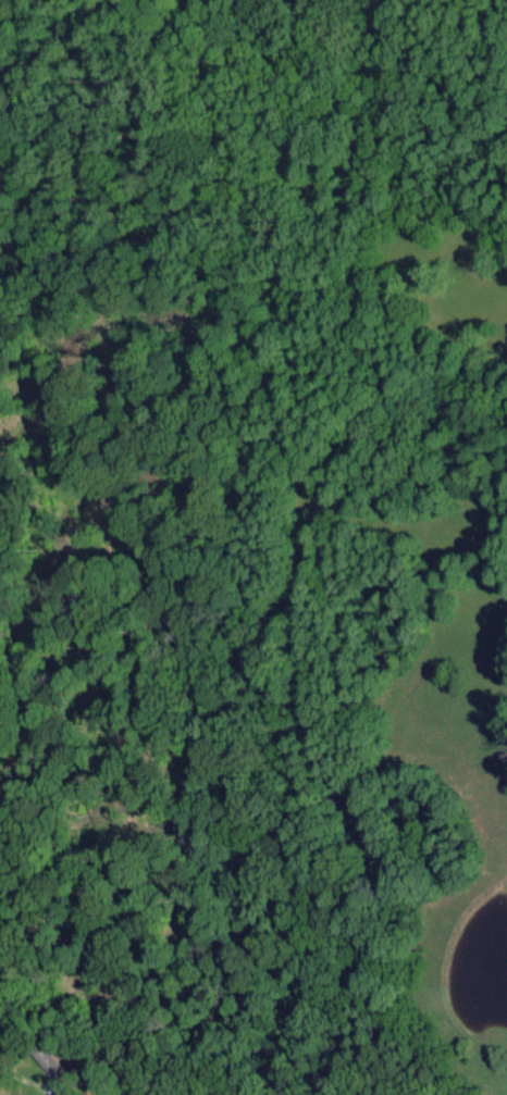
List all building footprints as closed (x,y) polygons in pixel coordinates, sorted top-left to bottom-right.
[(52,1055),(45,1039),(29,1047),(37,1062),(52,1055)]
